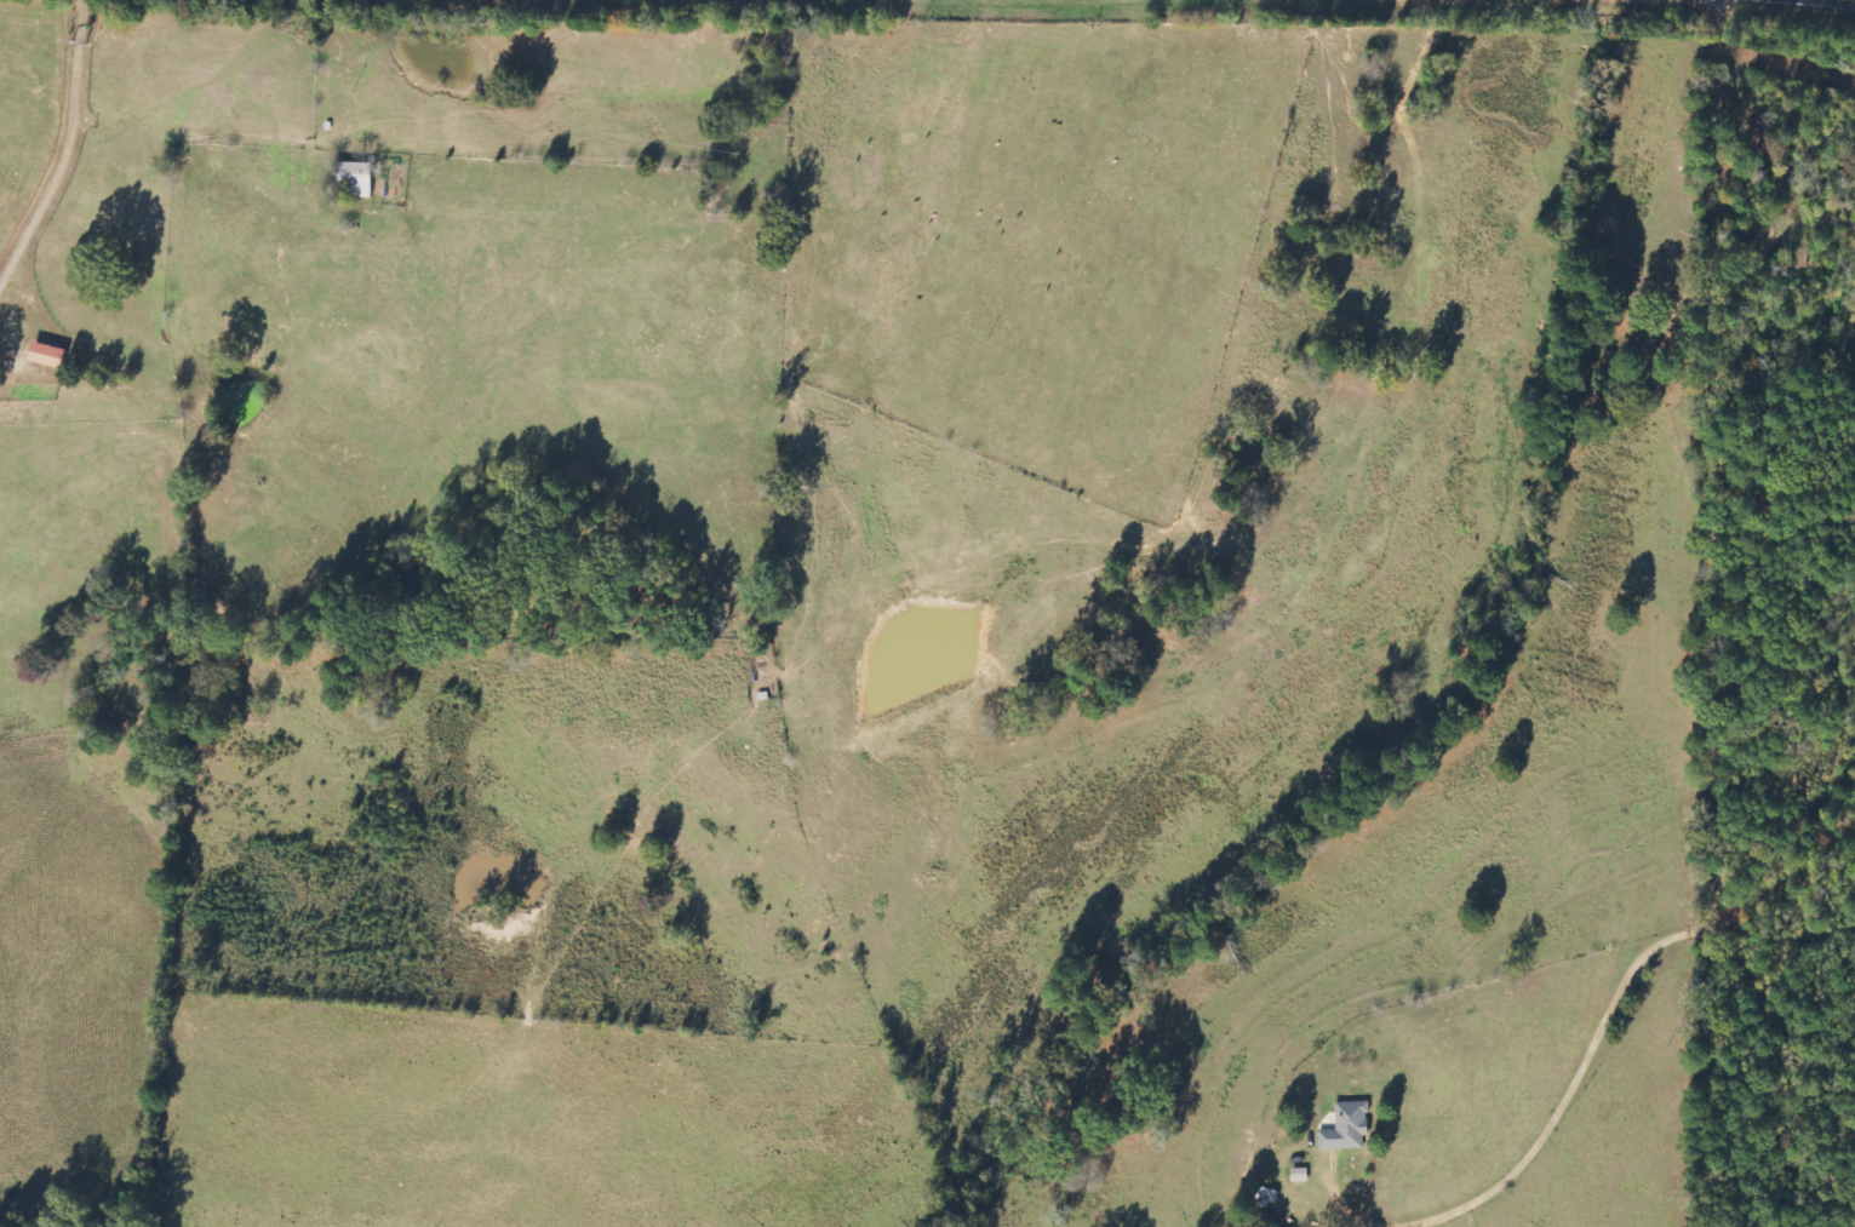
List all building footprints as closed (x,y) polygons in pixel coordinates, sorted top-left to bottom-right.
[(342,183),(341,197),(366,198),(368,163),(334,162),(333,182),(342,183)] [(23,360),(56,370),(61,351),(28,342),(23,360)] [(1317,1150),(1365,1148),(1364,1102),(1334,1103),(1334,1130),(1316,1131),(1317,1150)] [(1305,1169),(1289,1169),(1290,1183),(1305,1182),(1305,1169)]
